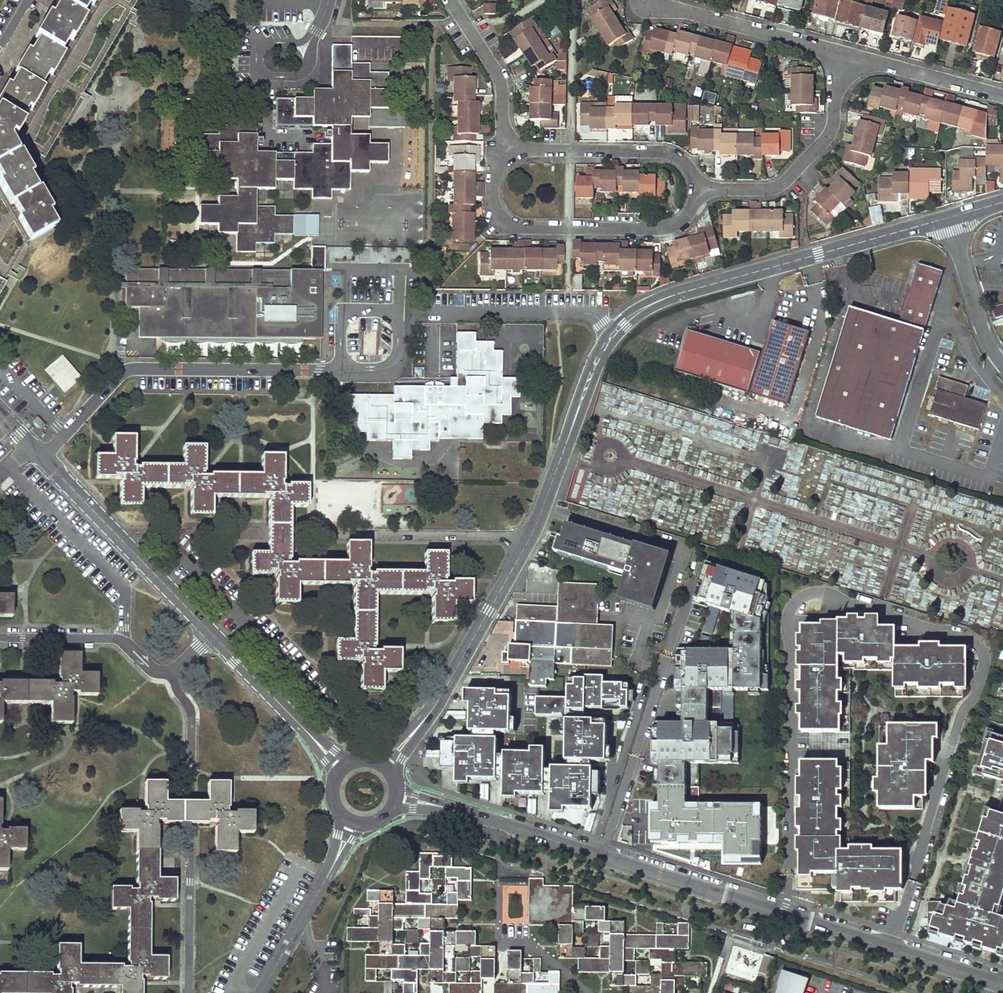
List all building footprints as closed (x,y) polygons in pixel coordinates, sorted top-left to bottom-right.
[(55,2),(57,4),(49,18),(47,16),(34,37),(37,39),(29,52),(26,51),(14,72),(16,73),(9,87),(6,86),(0,95),(0,188),(9,203),(12,202),(20,216),(18,217),(29,239),(55,225),(48,211),(51,209),(39,188),(36,189),(28,175),(30,174),(19,153),(8,141),(19,135),(98,0),(56,0),(55,2)] [(19,135),(8,141),(19,153),(26,149),(43,158),(81,93),(131,9),(136,0),(98,0),(19,135)] [(592,6),(597,14),(594,16),(603,30),(618,21),(609,7),(615,3),(613,0),(602,0),(592,6)] [(803,0),(780,0),(779,6),(800,12),(803,0)] [(814,16),(836,22),(842,0),(818,0),(814,16)] [(836,22),(860,28),(865,9),(846,4),(847,0),(842,0),(836,22)] [(887,16),(888,16),(890,10),(893,0),(888,0),(884,14),(870,10),(873,0),(868,0),(865,9),(867,10),(862,29),(872,31),(872,34),(881,37),(887,16)] [(900,0),(893,0),(890,10),(904,14),(907,2),(900,0)] [(949,0),(940,0),(937,10),(946,13),(949,0)] [(496,3),(487,3),(487,13),(496,13),(496,3)] [(966,46),(973,17),(950,11),(942,40),(966,46)] [(911,41),(916,22),(898,17),(893,37),(911,41)] [(534,18),(515,30),(521,38),(518,39),(527,53),(543,43),(536,32),(534,29),(539,26),(534,18)] [(937,45),(943,24),(922,19),(915,42),(925,45),(926,42),(937,45)] [(618,21),(603,30),(612,44),(618,41),(621,47),(635,38),(631,32),(627,34),(623,28),(618,21)] [(672,33),(657,29),(656,30),(655,34),(649,33),(644,49),(651,51),(652,47),(658,49),(667,51),(672,33)] [(980,29),(973,52),(994,58),(1001,34),(980,29)] [(679,35),(672,33),(667,51),(675,53),(676,50),(691,54),(691,51),(696,35),(680,31),(679,35)] [(718,41),(696,35),(691,51),(699,53),(698,56),(713,60),(718,41)] [(727,44),(718,41),(713,60),(725,63),(722,73),(726,74),(734,46),(736,37),(729,35),(727,44)] [(549,39),(543,43),(527,53),(536,67),(539,64),(543,71),(559,60),(568,61),(568,52),(565,52),(560,56),(549,39)] [(236,234),(236,252),(255,252),(255,243),(273,243),(274,234),(292,234),(292,236),(317,236),(318,215),(292,215),(292,216),(274,216),(274,207),(255,207),(256,189),(274,190),(274,181),(292,181),(292,189),(311,190),(311,198),(330,199),(330,190),(349,190),(349,172),(368,172),(368,163),(386,164),(387,145),(369,145),(369,136),(350,136),(351,119),(369,119),(369,110),(387,110),(387,73),(369,73),(369,64),(350,64),(351,46),(331,46),(331,91),(312,91),(312,100),(294,99),(293,118),(312,118),(312,127),(331,127),(330,145),(312,145),(312,154),(293,154),(293,162),(274,162),(274,155),(274,154),(256,153),(256,118),(237,117),(237,126),(218,126),(218,135),(200,135),(199,171),(217,171),(217,180),(236,180),(236,198),(217,197),(217,207),(199,206),(199,224),(217,225),(217,234),(236,234)] [(750,50),(734,46),(726,74),(750,80),(751,76),(760,79),(765,61),(752,58),(748,57),(750,50)] [(974,76),(977,62),(970,60),(967,73),(974,76)] [(788,65),(788,74),(792,74),(792,81),(792,89),(812,89),(812,73),(810,73),(805,73),(806,65),(788,65)] [(452,88),(452,97),(474,97),(475,79),(470,79),(470,70),(450,70),(449,84),(452,84),(452,88)] [(534,104),(552,104),(553,80),(538,79),(538,87),(534,87),(534,104)] [(875,88),(869,108),(880,110),(881,106),(897,110),(898,105),(902,91),(886,87),(884,91),(875,88)] [(902,91),(898,105),(904,107),(903,112),(919,116),(919,113),(924,97),(909,93),(909,89),(903,88),(902,91)] [(792,91),(791,103),(797,103),(797,110),(816,111),(816,103),(812,103),(812,95),(812,89),(792,89),(792,91)] [(703,101),(715,104),(717,95),(705,92),(703,101)] [(946,103),(941,122),(956,126),(961,107),(953,105),(956,95),(948,93),(946,103)] [(474,97),(452,97),(452,104),(457,104),(457,120),(478,121),(478,114),(478,104),(474,104),(474,97)] [(924,97),(919,113),(926,115),(925,118),(941,122),(946,103),(924,97)] [(590,103),(583,103),(582,124),(592,124),(592,128),(609,128),(609,109),(593,108),(590,108),(590,103)] [(997,124),(997,106),(987,103),(987,124),(997,124)] [(552,113),(552,104),(534,104),(534,118),(542,118),(542,128),(551,128),(559,128),(559,118),(552,118),(552,113)] [(618,109),(609,109),(609,128),(618,128),(618,125),(634,125),(635,105),(618,105),(618,109)] [(659,106),(635,105),(634,125),(651,125),(651,121),(659,121),(659,106)] [(675,106),(659,106),(659,121),(659,125),(671,125),(675,125),(675,132),(689,132),(689,114),(675,113),(675,106)] [(961,107),(956,126),(964,128),(972,130),(971,134),(978,136),(983,119),(977,117),(978,111),(961,107)] [(876,140),(878,133),(880,126),(884,127),(886,120),(869,115),(868,122),(864,120),(862,120),(857,135),(876,140)] [(478,121),(457,120),(457,127),(457,134),(452,134),(452,142),(471,142),(471,136),(474,136),(478,136),(478,121)] [(693,124),(693,142),(699,142),(699,146),(699,148),(715,148),(715,129),(708,129),(700,129),(700,125),(693,124)] [(723,125),(723,129),(723,133),(738,134),(739,125),(723,125)] [(715,129),(715,148),(722,148),(722,152),(738,153),(738,134),(723,133),(723,129),(715,129)] [(764,138),(763,153),(780,154),(780,150),(790,150),(791,130),(781,130),(781,135),(764,135),(764,138)] [(738,134),(738,153),(755,153),(755,157),(763,157),(763,153),(764,138),(756,138),(756,134),(738,134)] [(849,149),(846,161),(866,166),(869,155),(872,156),(876,140),(857,135),(855,145),(853,151),(849,149)] [(987,162),(1001,162),(1000,178),(1002,178),(1002,146),(987,145),(987,157),(987,162)] [(479,147),(444,146),(444,156),(452,156),(452,173),(474,173),(474,161),(474,157),(479,157),(479,147)] [(952,170),(952,187),(972,187),(972,173),(986,173),(987,162),(987,157),(975,156),(975,160),(960,160),(960,170),(952,170)] [(838,180),(830,189),(841,200),(844,202),(856,190),(853,188),(860,180),(845,166),(838,174),(841,177),(838,180)] [(595,168),(589,167),(588,177),(580,177),(580,197),(595,197),(595,188),(595,171),(595,168)] [(908,191),(908,196),(924,197),(925,190),(930,190),(941,190),(941,172),(933,172),(933,168),(909,167),(909,173),(908,191)] [(627,168),(619,168),(619,171),(618,186),(626,186),(625,191),(642,192),(642,176),(642,172),(627,172),(627,168)] [(619,171),(595,171),(595,188),(602,188),(602,191),(618,191),(618,186),(619,171)] [(879,176),(879,197),(893,198),(893,191),(898,191),(908,191),(909,173),(893,172),(893,177),(879,176)] [(474,173),(452,173),(452,190),(484,190),(484,181),(474,181),(474,173)] [(659,176),(642,176),(642,192),(642,196),(652,196),(657,196),(657,199),(665,199),(666,183),(658,183),(659,178),(659,176)] [(985,182),(987,193),(997,191),(995,180),(985,182)] [(818,201),(812,208),(827,222),(834,215),(830,212),(841,200),(830,189),(827,186),(816,199),(818,201)] [(3,281),(8,272),(29,239),(18,217),(20,216),(12,202),(9,203),(0,188),(0,279),(3,281)] [(484,190),(452,190),(452,206),(468,206),(474,206),(474,197),(484,197),(484,190)] [(750,209),(749,229),(766,230),(766,210),(757,209),(758,200),(750,200),(750,209)] [(834,215),(836,217),(847,205),(844,202),(841,200),(830,212),(834,215)] [(881,205),(869,208),(873,225),(885,223),(881,205)] [(452,206),(447,206),(447,213),(451,213),(451,228),(471,228),(471,213),(468,213),(468,206),(452,206)] [(723,213),(722,234),(733,234),(733,229),(738,229),(749,229),(750,209),(732,209),(732,213),(723,213)] [(766,230),(778,230),(783,230),(783,235),(793,235),(793,214),(783,214),(783,210),(766,210),(766,230)] [(703,234),(688,238),(693,257),(709,252),(708,249),(718,246),(712,226),(702,229),(703,234)] [(471,228),(451,228),(451,238),(451,243),(447,243),(447,251),(466,251),(466,244),(471,244),(471,228)] [(673,247),(667,248),(672,267),(679,265),(678,261),(684,259),(693,257),(688,238),(672,242),(673,247)] [(514,249),(506,249),(506,268),(523,268),(523,239),(515,239),(514,249)] [(531,239),(523,239),(523,268),(539,269),(540,249),(531,249),(531,239)] [(580,240),(573,240),(573,257),(579,257),(579,264),(596,265),(596,258),(596,244),(580,243),(580,240)] [(627,240),(621,240),(621,244),(620,265),(620,270),(636,271),(637,251),(627,251),(627,240)] [(613,244),(596,244),(596,258),(601,258),(601,265),(620,265),(621,244),(613,244)] [(554,250),(540,249),(539,269),(556,269),(556,263),(562,263),(563,246),(554,246),(554,250)] [(325,247),(312,247),(312,270),(315,270),(321,270),(325,270),(325,247)] [(488,253),(478,252),(478,273),(487,273),(487,268),(492,268),(506,268),(506,249),(488,248),(488,253)] [(652,252),(637,251),(636,271),(644,271),(651,271),(651,275),(660,275),(660,258),(652,257),(652,254),(652,252)] [(890,440),(942,271),(913,262),(894,322),(851,309),(817,418),(890,440)] [(160,268),(125,268),(125,283),(125,288),(124,307),(138,307),(138,337),(185,337),(301,339),(314,339),(315,270),(312,270),(160,268)] [(995,318),(1002,315),(1002,304),(992,307),(995,318)] [(773,321),(751,394),(788,405),(810,332),(773,321)] [(688,330),(675,371),(748,394),(761,352),(688,330)] [(402,394),(349,394),(349,411),(357,412),(357,429),(366,429),(367,439),(392,439),(393,457),(410,456),(411,448),(429,448),(429,439),(438,439),(438,421),(430,421),(429,404),(465,405),(465,412),(483,413),(484,421),(501,421),(502,413),(510,413),(510,394),(519,394),(519,377),(502,376),(502,349),(493,349),(493,340),(475,340),(475,331),(456,331),(456,376),(456,385),(403,385),(402,394)] [(61,354),(44,369),(63,391),(80,377),(61,354)] [(937,389),(929,415),(977,430),(985,405),(963,398),(967,386),(938,377),(935,389),(937,389)] [(289,529),(289,507),(306,507),(307,486),(288,485),(288,488),(280,488),(280,483),(282,483),(282,457),(261,457),(260,476),(210,476),(210,478),(202,478),(202,473),(204,473),(204,447),(182,447),(182,467),(139,466),(139,468),(132,468),(132,463),(134,463),(134,438),(112,437),(112,457),(95,457),(95,479),(113,479),(113,477),(121,477),(121,481),(120,481),(120,508),(141,508),(141,488),(184,488),(184,486),(192,486),(192,491),(190,491),(190,516),(211,517),(211,498),(263,498),(263,495),(270,496),(269,501),(268,501),(268,528),(289,529)] [(790,444),(781,490),(819,498),(826,464),(842,467),(844,459),(834,458),(823,455),(822,461),(804,458),(806,447),(790,444)] [(853,511),(853,488),(826,489),(827,512),(853,511)] [(558,536),(553,550),(625,573),(617,599),(652,610),(670,555),(631,543),(631,544),(565,523),(564,526),(562,533),(561,537),(558,536)] [(289,534),(289,529),(268,528),(268,533),(268,539),(289,539),(289,534)] [(549,533),(545,546),(552,549),(556,536),(549,533)] [(268,539),(268,554),(250,554),(250,575),(269,576),(269,574),(277,574),(277,578),(275,578),(275,604),(296,604),(296,585),(347,586),(347,583),(355,583),(354,588),(353,588),(353,642),(335,642),(335,663),(354,663),(354,661),(361,661),(361,666),(360,666),(360,691),(381,692),(381,672),(398,672),(399,651),(380,650),(380,653),(372,653),(372,647),(374,647),(375,594),(426,595),(426,592),(433,593),(433,598),(432,598),(431,623),(453,623),(453,604),(470,604),(470,583),(452,582),(452,585),(444,584),(444,580),(446,580),(446,554),(424,553),(424,573),(373,573),(373,575),(366,575),(366,570),(368,570),(368,544),(346,544),(346,564),(295,563),(295,566),(287,565),(287,560),(289,560),(289,539),(268,539)] [(720,567),(704,562),(692,603),(707,608),(708,606),(720,610),(731,614),(735,615),(748,619),(760,582),(719,569),(720,567)] [(558,608),(518,606),(516,647),(510,647),(510,656),(510,663),(521,663),(531,664),(531,668),(529,687),(546,689),(546,677),(556,677),(556,665),(612,666),(612,626),(597,625),(598,584),(558,582),(558,608)] [(765,583),(760,582),(748,619),(764,624),(767,614),(770,604),(766,603),(767,599),(764,598),(768,586),(764,585),(765,583)] [(11,618),(11,596),(0,596),(0,618),(11,618)] [(720,610),(708,606),(707,608),(699,632),(711,636),(720,610)] [(748,619),(735,615),(735,628),(735,635),(735,647),(735,652),(720,652),(710,652),(706,652),(688,652),(688,684),(683,684),(683,692),(722,691),(735,691),(750,691),(760,691),(768,691),(767,614),(764,624),(748,619)] [(514,635),(515,622),(496,622),(495,635),(514,635)] [(839,628),(802,628),(803,734),(851,733),(850,669),(855,669),(855,671),(896,670),(896,697),(963,697),(963,686),(967,686),(967,649),(895,650),(895,629),(878,629),(878,622),(839,622),(839,628)] [(999,636),(990,634),(987,641),(997,644),(999,636)] [(688,652),(706,652),(710,638),(698,635),(694,650),(676,650),(676,684),(683,684),(688,684),(688,652)] [(1,724),(1,703),(22,704),(50,704),(50,723),(71,724),(71,699),(70,699),(70,694),(78,694),(78,695),(96,696),(96,675),(79,674),(79,655),(58,655),(58,680),(59,680),(59,685),(52,685),(52,682),(22,682),(0,682),(0,724),(1,724)] [(568,700),(538,699),(538,717),(569,717),(569,711),(586,711),(586,708),(604,708),(605,702),(622,702),(629,702),(629,692),(624,692),(624,685),(604,685),(604,677),(586,677),(586,680),(576,680),(576,687),(568,687),(568,700)] [(662,765),(662,787),(699,787),(699,765),(740,765),(740,726),(735,726),(722,726),(716,726),(716,718),(706,718),(706,707),(722,707),(722,691),(683,692),(683,699),(683,718),(683,726),(672,726),(661,726),(661,758),(662,765)] [(735,691),(722,691),(722,707),(722,726),(735,726),(735,691)] [(499,694),(467,693),(466,707),(472,707),(472,734),(476,734),(498,735),(513,735),(513,721),(514,699),(499,698),(499,694)] [(595,721),(568,721),(568,734),(568,761),(571,761),(593,761),(609,761),(609,749),(608,726),(595,727),(595,721)] [(627,721),(618,721),(618,730),(624,730),(627,721)] [(661,726),(672,726),(672,723),(653,723),(654,758),(661,758),(661,726)] [(935,726),(880,727),(881,810),(924,809),(924,762),(935,762),(935,726)] [(983,736),(973,771),(1002,780),(1002,742),(983,736)] [(460,771),(460,741),(451,740),(451,746),(445,746),(445,753),(445,760),(445,771),(460,771)] [(476,741),(460,741),(460,771),(460,781),(473,782),(501,782),(501,779),(501,758),(501,741),(498,741),(476,741)] [(534,755),(508,755),(508,758),(508,779),(508,795),(521,795),(548,795),(548,794),(548,771),(548,755),(534,755)] [(851,763),(803,764),(803,796),(799,797),(799,800),(803,800),(804,871),(800,871),(800,892),(841,891),(841,895),(843,895),(849,895),(848,880),(857,880),(857,903),(898,903),(897,887),(905,887),(905,852),(852,853),(851,763)] [(571,768),(554,768),(554,771),(554,793),(555,809),(568,809),(596,809),(595,795),(595,774),(595,769),(593,769),(571,768)] [(136,832),(136,852),(157,853),(157,827),(155,827),(155,821),(164,821),(164,824),(184,824),(184,803),(165,803),(165,783),(144,783),(144,808),(145,808),(145,814),(137,813),(137,811),(119,811),(118,832),(136,832)] [(195,824),(208,824),(208,822),(216,822),(216,828),(214,828),(214,852),(235,852),(236,833),(253,833),(253,812),(235,812),(235,814),(226,814),(226,809),(228,809),(228,784),(208,783),(207,803),(195,803),(195,824)] [(492,785),(484,785),(484,799),(493,801),(492,785)] [(634,806),(640,806),(641,798),(652,799),(652,796),(633,796),(634,806)] [(718,799),(652,799),(641,798),(640,806),(640,820),(634,820),(634,838),(680,839),(707,840),(718,840),(725,840),(757,841),(757,838),(757,800),(731,799),(718,799)] [(762,800),(757,800),(757,838),(764,837),(764,843),(767,843),(767,826),(764,826),(764,817),(766,817),(766,798),(762,798),(762,800)] [(539,800),(531,800),(531,814),(539,816),(539,800)] [(184,803),(184,824),(195,824),(195,803),(184,803)] [(991,813),(992,813),(993,811),(986,809),(983,820),(985,820),(989,821),(991,813)] [(959,905),(950,903),(929,903),(929,930),(932,930),(941,930),(941,937),(968,937),(968,943),(980,943),(980,937),(987,937),(987,951),(1002,951),(1002,934),(1001,933),(1002,926),(1002,919),(1000,918),(998,918),(998,917),(995,916),(997,908),(1001,909),(1002,903),(1002,816),(992,813),(991,813),(989,821),(985,820),(978,843),(982,845),(979,853),(975,852),(970,867),(970,868),(973,869),(970,879),(967,878),(964,888),(968,889),(965,898),(961,897),(959,905)] [(599,814),(592,814),(587,831),(593,833),(599,814)] [(7,870),(7,850),(24,850),(25,829),(6,829),(6,831),(0,831),(0,870),(7,870)] [(978,843),(974,842),(971,851),(975,852),(979,853),(982,845),(978,843)] [(95,966),(95,987),(119,988),(119,992),(140,992),(140,982),(139,982),(139,976),(147,976),(147,979),(165,979),(165,958),(148,958),(148,905),(147,905),(147,899),(151,899),(155,899),(155,902),(174,902),(174,881),(157,881),(157,853),(136,852),(135,886),(137,886),(137,891),(129,891),(129,889),(110,888),(110,909),(127,910),(127,963),(129,964),(129,969),(121,969),(121,966),(95,966)] [(379,954),(366,954),(366,980),(377,980),(377,968),(393,969),(393,980),(405,980),(405,992),(418,992),(418,969),(431,969),(431,982),(450,982),(450,992),(483,992),(483,978),(495,978),(496,945),(478,945),(478,932),(445,932),(445,920),(459,920),(459,900),(472,900),(473,867),(453,867),(453,853),(421,853),(421,871),(407,871),(407,903),(395,903),(395,890),(369,890),(369,901),(379,901),(379,915),(369,915),(369,927),(348,927),(348,940),(379,940),(379,954)] [(970,868),(970,867),(967,866),(964,877),(967,878),(970,879),(973,869),(970,868)] [(446,879),(433,879),(433,891),(446,892),(446,879)] [(676,988),(687,988),(687,976),(708,977),(708,963),(676,962),(676,949),(689,949),(689,923),(680,923),(680,935),(665,935),(666,923),(658,923),(658,934),(626,934),(626,921),(606,920),(607,907),(574,906),(574,886),(545,886),(545,880),(531,880),(530,926),(560,927),(560,959),(579,959),(579,973),(610,973),(610,987),(629,987),(629,992),(675,992),(676,988)] [(849,895),(843,895),(843,903),(857,903),(857,880),(848,880),(849,895)] [(964,888),(961,887),(958,896),(961,897),(965,898),(968,889),(964,888)] [(1001,909),(997,908),(995,916),(998,917),(998,918),(1000,918),(1002,910),(1002,909),(1001,909)] [(941,930),(932,930),(930,936),(939,939),(940,937),(941,937),(941,930)] [(419,931),(406,931),(406,942),(419,942),(419,931)] [(587,932),(586,947),(599,947),(599,933),(587,932)] [(987,951),(987,937),(980,937),(980,943),(968,943),(968,937),(941,937),(998,955),(997,957),(1002,959),(1002,951),(987,951)] [(50,977),(50,975),(24,974),(24,992),(70,992),(70,991),(68,991),(68,985),(77,985),(77,987),(95,987),(95,966),(78,965),(78,946),(57,946),(56,971),(58,971),(58,977),(50,977)] [(559,972),(548,972),(547,984),(533,984),(533,971),(522,971),(522,952),(508,952),(508,983),(495,983),(495,992),(559,992),(559,972)] [(764,957),(759,973),(768,976),(774,960),(764,957)] [(458,958),(458,971),(470,971),(470,958),(458,958)] [(533,959),(533,971),(541,971),(541,959),(533,959)] [(650,962),(635,961),(635,975),(650,975),(650,962)] [(804,980),(782,973),(777,987),(778,987),(776,992),(800,992),(804,980)] [(24,974),(0,974),(0,992),(24,992),(24,974)] [(735,984),(722,980),(718,992),(732,992),(735,984)]
